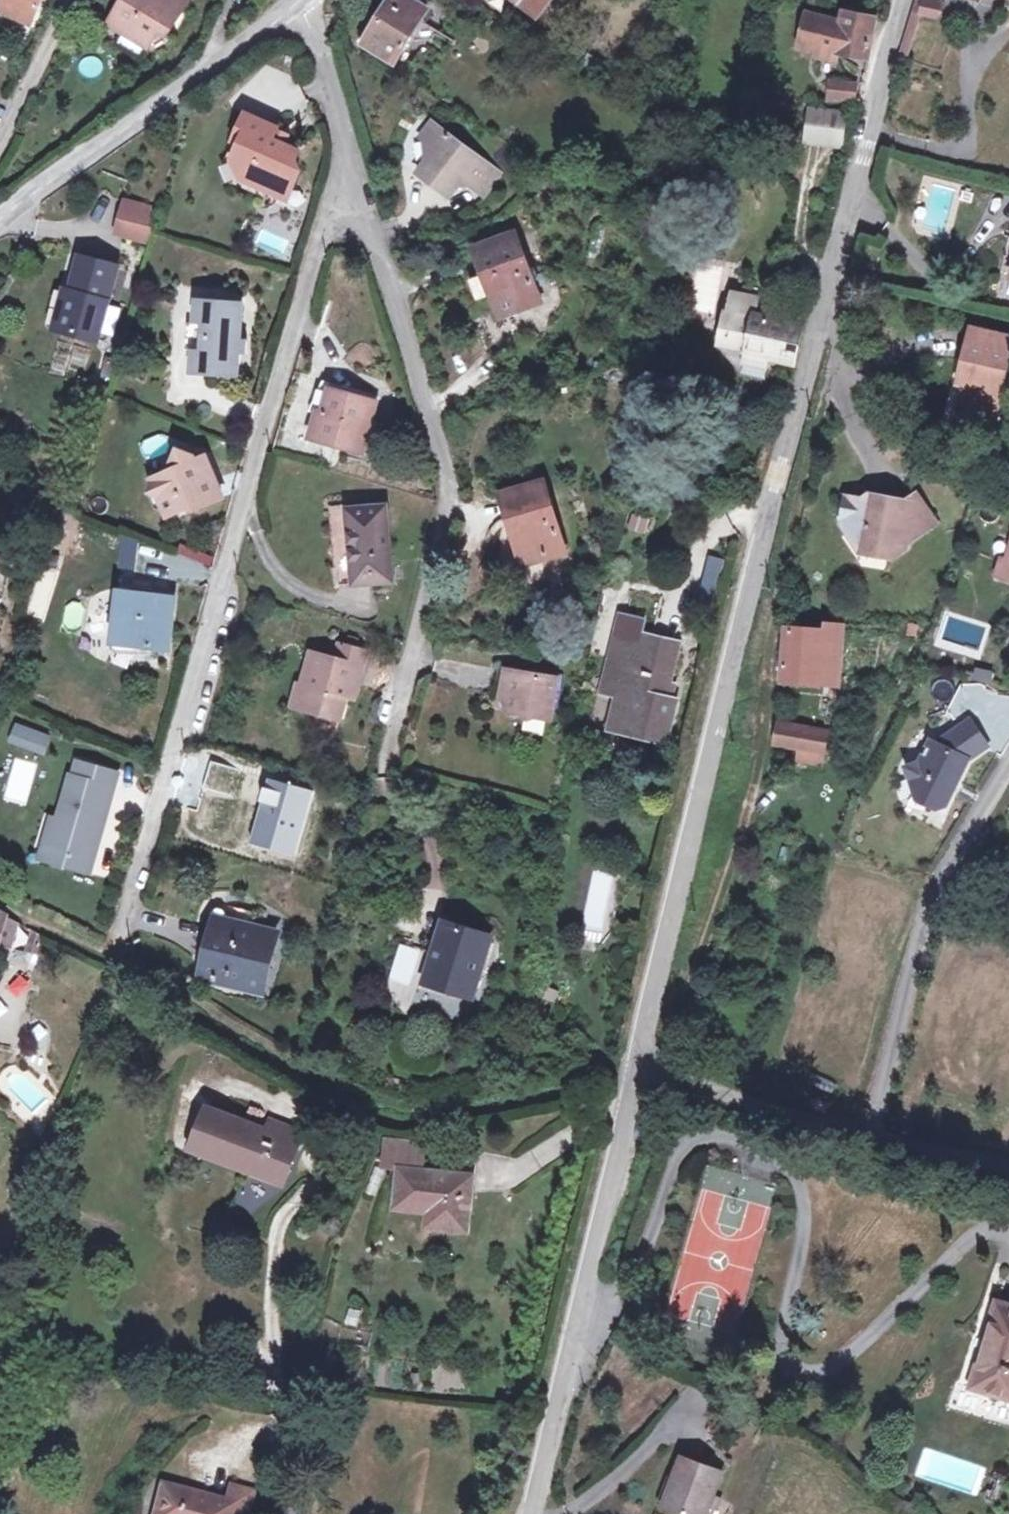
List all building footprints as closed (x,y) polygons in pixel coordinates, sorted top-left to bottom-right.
[(5,8),(35,21),(44,0),(9,0),(5,8)] [(108,20),(144,46),(156,29),(164,35),(188,1),(186,0),(153,0),(152,0),(122,0),(108,20)] [(417,1),(415,0),(398,0),(393,9),(407,19),(417,1)] [(523,6),(543,20),(556,0),(527,0),(523,6)] [(906,49),(911,50),(922,13),(937,16),(940,0),(913,0),(899,46),(906,49)] [(434,12),(417,1),(407,19),(393,9),(369,49),(400,71),(434,12)] [(838,39),(865,44),(870,13),(838,8),(836,19),(803,15),(799,46),(836,52),(838,39)] [(828,78),(827,93),(847,94),(848,79),(828,78)] [(814,107),(807,132),(838,140),(846,113),(814,107)] [(248,117),(236,144),(242,146),(235,163),(242,181),(281,198),(287,184),(295,187),(302,171),(294,167),(301,153),(286,146),(274,141),(278,131),(278,130),(248,117)] [(501,175),(432,120),(420,136),(429,146),(431,166),(421,177),(447,194),(462,176),(485,194),(501,175)] [(290,137),(278,131),(274,141),(286,146),(290,137)] [(295,187),(287,184),(281,198),(289,201),(295,187)] [(155,208),(123,201),(119,218),(126,220),(122,234),(148,241),(155,208)] [(473,253),(481,277),(467,282),(475,303),(489,298),(496,317),(536,302),(512,239),(473,253)] [(121,272),(83,262),(64,333),(102,342),(121,272)] [(749,351),(768,357),(771,348),(792,353),(802,315),(760,305),(764,288),(747,283),(733,335),(751,341),(749,351)] [(209,378),(211,312),(201,311),(199,378),(209,378)] [(242,313),(211,312),(209,378),(239,379),(242,313)] [(1008,333),(1008,324),(970,315),(959,354),(965,355),(958,389),(994,397),(1008,333)] [(321,422),(314,447),(365,463),(370,443),(364,442),(374,408),(334,396),(326,423),(321,422)] [(151,457),(167,444),(158,432),(141,445),(151,457)] [(157,477),(172,513),(212,496),(206,481),(212,478),(202,457),(198,459),(196,454),(180,448),(174,463),(176,469),(157,477)] [(212,478),(206,481),(212,496),(218,493),(212,478)] [(559,550),(540,481),(504,493),(519,561),(559,550)] [(935,519),(919,493),(882,516),(886,499),(873,496),(863,503),(852,501),(843,524),(851,537),(849,539),(861,558),(877,548),(888,552),(894,560),(905,553),(904,549),(930,532),(928,527),(935,519)] [(396,582),(391,509),(351,513),(350,500),(334,502),(337,566),(343,566),(345,585),(396,582)] [(645,536),(650,519),(630,513),(625,529),(645,536)] [(133,570),(138,537),(122,535),(117,568),(133,570)] [(208,567),(213,557),(182,542),(177,552),(208,567)] [(1004,554),(998,552),(993,569),(1008,574),(1008,571),(1003,558),(1004,554)] [(714,597),(724,560),(708,555),(698,592),(714,597)] [(167,650),(169,602),(116,598),(113,624),(118,624),(116,647),(167,650)] [(625,607),(611,672),(626,676),(622,693),(615,723),(671,734),(680,695),(663,691),(667,674),(675,674),(681,638),(656,632),(657,629),(647,626),(649,613),(625,607)] [(821,627),(782,625),(779,685),(833,688),(838,614),(822,613),(821,627)] [(335,659),(310,653),(295,706),(337,717),(344,694),(347,682),(355,684),(364,652),(339,645),(335,659)] [(550,717),(555,675),(507,669),(504,693),(513,695),(511,712),(550,717)] [(607,690),(622,693),(626,676),(611,672),(607,690)] [(355,684),(347,682),(344,694),(352,696),(355,684)] [(915,753),(902,757),(912,789),(931,799),(940,796),(963,750),(983,737),(966,712),(939,730),(935,736),(926,731),(915,753)] [(825,722),(778,714),(777,734),(801,738),(822,741),(825,722)] [(46,736),(16,725),(11,739),(41,749),(46,736)] [(822,741),(801,738),(799,750),(820,754),(822,741)] [(75,759),(48,852),(88,864),(95,840),(88,839),(96,813),(102,815),(111,785),(88,778),(92,764),(75,759)] [(115,770),(92,764),(88,778),(111,785),(115,770)] [(102,815),(96,813),(88,839),(95,840),(102,815)] [(48,852),(46,858),(86,870),(88,864),(48,852)] [(593,870),(580,929),(607,935),(620,876),(593,870)] [(209,916),(195,973),(262,991),(277,934),(257,926),(262,907),(253,904),(251,908),(237,902),(234,912),(214,908),(212,917),(209,916)] [(10,945),(20,920),(0,909),(0,941),(10,945)] [(466,975),(464,987),(483,992),(497,937),(454,925),(442,968),(466,975)] [(398,942),(389,980),(415,987),(424,949),(398,942)] [(439,980),(464,987),(466,975),(442,968),(439,980)] [(290,1175),(306,1134),(279,1121),(274,1130),(215,1105),(201,1140),(290,1175)] [(398,1166),(418,1168),(421,1143),(386,1138),(382,1164),(398,1166)] [(418,1168),(398,1166),(392,1204),(427,1210),(425,1225),(463,1228),(468,1174),(418,1168)] [(1002,1298),(973,1383),(1008,1395),(1008,1300),(1002,1298)] [(683,1451),(664,1500),(702,1513),(705,1513),(723,1465),(683,1451)] [(995,1469),(988,1487),(999,1491),(1006,1473),(995,1469)] [(167,1474),(157,1513),(232,1513),(234,1513),(250,1513),(259,1480),(236,1473),(231,1495),(208,1488),(208,1485),(167,1474)] [(988,1487),(987,1486),(984,1495),(996,1499),(999,1491),(988,1487)]
